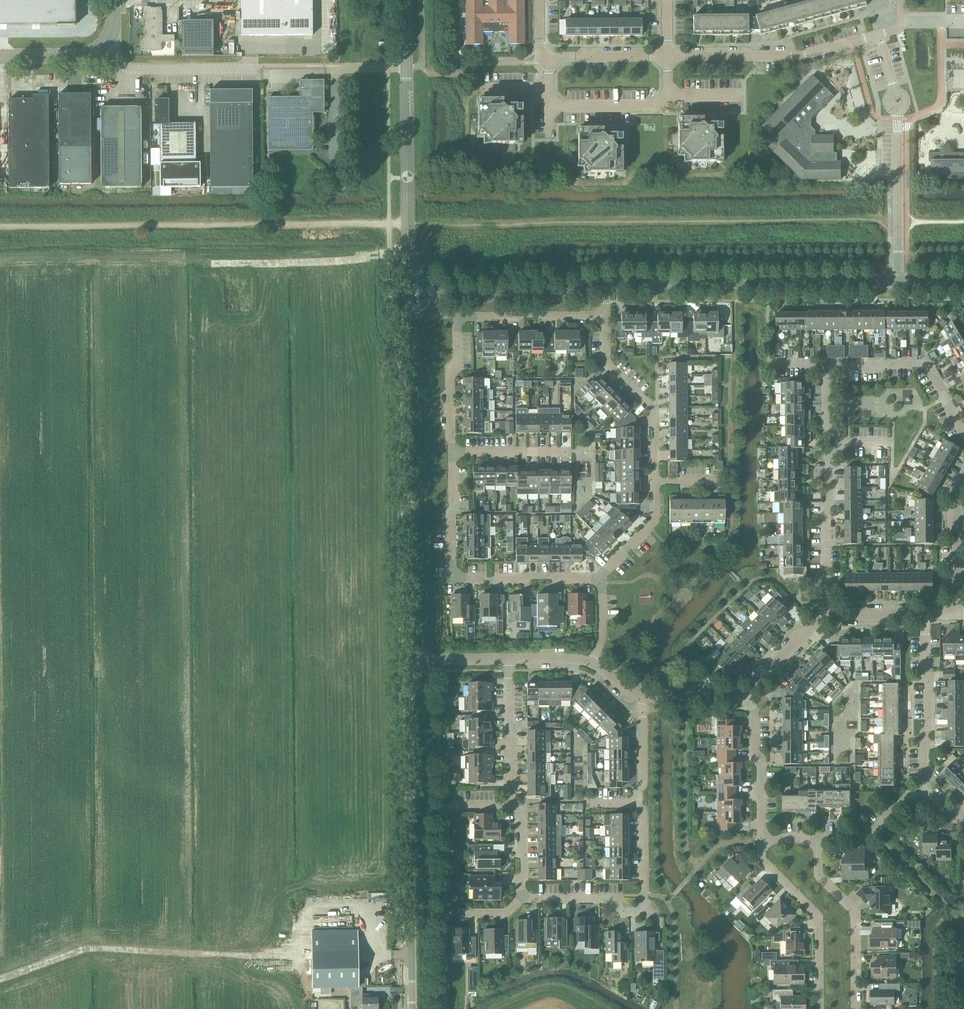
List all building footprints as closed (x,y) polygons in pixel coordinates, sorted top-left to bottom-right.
[(75,25),(75,0),(0,0),(0,25),(75,25)] [(282,35),(312,35),(312,0),(241,0),(241,35),(282,35)] [(488,7),(481,7),(481,0),(465,0),(466,45),(482,44),(482,32),(508,32),(508,44),(524,44),(523,0),(488,0),(488,7)] [(870,0),(812,0),(755,16),(755,17),(748,17),(748,15),(693,15),(693,34),(692,34),(692,35),(760,35),(866,6),(870,0)] [(154,17),(154,23),(161,23),(161,7),(144,8),(144,17),(154,17)] [(174,35),(161,35),(161,23),(154,23),(154,17),(144,17),(144,39),(141,39),(141,50),(161,50),(161,41),(174,41),(174,35)] [(587,36),(587,19),(576,20),(576,36),(587,36)] [(598,36),(597,19),(587,19),(587,36),(598,36)] [(608,36),(608,19),(597,19),(598,36),(608,36)] [(619,35),(619,19),(608,19),(608,36),(619,35)] [(630,35),(630,19),(619,19),(619,35),(630,35)] [(630,19),(630,35),(641,35),(641,19),(630,19)] [(181,50),(213,50),(213,20),(181,20),(181,50)] [(576,36),(576,20),(565,20),(565,36),(576,36)] [(834,153),(833,144),(833,135),(815,135),(815,131),(814,129),(813,129),(807,129),(804,126),(833,96),(812,75),(762,127),(773,139),(771,141),(771,143),(777,149),(774,152),(802,180),(841,179),(841,162),(837,162),(837,157),(836,157),(836,153),(834,153)] [(268,123),(312,123),(312,112),(323,112),(323,80),(299,80),(299,97),(268,97),(268,123)] [(210,187),(252,187),(252,90),(210,90),(210,187)] [(91,183),(90,148),(90,93),(58,93),(58,183),(91,183)] [(9,188),(49,188),(48,95),(32,95),(32,99),(8,99),(9,188)] [(522,141),(522,118),(516,118),(516,112),(522,112),(522,105),(515,105),(515,101),(503,101),(503,99),(480,99),(480,104),(478,106),(477,106),(478,132),(481,132),(489,141),(489,144),(515,143),(517,141),(522,141)] [(200,163),(196,163),(195,123),(168,123),(167,100),(155,100),(155,124),(159,124),(160,187),(200,187),(200,163)] [(101,187),(141,187),(140,107),(100,107),(101,187)] [(722,159),(722,136),(716,136),(716,130),(722,130),(722,123),(715,123),(715,119),(703,119),(703,117),(680,117),(680,122),(678,124),(678,150),(681,150),(690,158),(690,161),(715,161),(717,159),(722,159)] [(312,123),(268,123),(268,149),(312,149),(312,123)] [(603,129),(603,128),(580,128),(580,133),(578,135),(578,160),(581,160),(590,169),(590,172),(615,172),(615,171),(617,169),(622,169),(622,147),(616,147),(616,140),(622,140),(622,134),(615,134),(615,129),(603,129)] [(932,152),(932,177),(946,177),(946,179),(963,179),(963,152),(956,152),(937,152),(932,152)] [(885,330),(885,329),(885,312),(852,312),(842,312),(808,312),(808,313),(809,330),(816,330),(816,335),(825,335),(825,330),(838,330),(838,335),(842,335),(842,330),(852,330),(853,334),(857,334),(857,330),(870,330),(870,334),(878,334),(878,330),(885,330)] [(896,329),(896,312),(885,312),(885,329),(894,329),(896,329)] [(906,329),(906,312),(896,312),(896,329),(894,329),(894,333),(898,333),(898,329),(906,329)] [(917,329),(917,312),(906,312),(906,329),(915,329),(917,329)] [(917,312),(917,329),(915,329),(915,333),(920,333),(920,329),(928,329),(928,312),(917,312)] [(633,333),(633,313),(621,313),(621,325),(615,325),(616,338),(626,338),(626,333),(633,333)] [(633,313),(633,333),(641,333),(641,338),(652,338),(651,325),(645,325),(645,313),(633,313)] [(669,333),(669,313),(657,313),(657,325),(651,325),(652,338),(652,343),(662,343),(662,333),(669,333)] [(669,313),(669,333),(677,333),(677,338),(687,338),(687,325),(681,325),(681,313),(669,313)] [(698,341),(698,338),(698,333),(705,333),(705,313),(693,313),(693,325),(687,325),(687,338),(687,341),(698,341)] [(705,313),(705,333),(713,333),(713,337),(723,337),(723,324),(717,324),(717,313),(705,313)] [(788,330),(788,313),(777,313),(777,330),(775,330),(775,335),(780,334),(780,330),(788,330)] [(799,330),(799,313),(788,313),(788,330),(797,330),(797,334),(801,334),(801,330),(799,330)] [(809,330),(808,313),(799,313),(799,330),(801,330),(809,330)] [(963,330),(963,329),(959,320),(944,329),(949,339),(963,330)] [(949,339),(955,348),(963,342),(963,330),(949,339)] [(476,334),(476,353),(483,353),(483,351),(495,351),(495,332),(482,332),(482,334),(476,334)] [(507,357),(507,353),(513,353),(513,337),(507,337),(507,332),(495,332),(495,351),(495,357),(507,357)] [(519,358),(519,353),(519,351),(531,350),(531,332),(518,332),(518,337),(513,337),(513,353),(513,358),(519,358)] [(531,332),(531,350),(543,350),(543,353),(549,353),(549,337),(543,337),(543,332),(531,332)] [(567,350),(567,332),(554,332),(554,337),(549,337),(549,353),(555,353),(555,350),(567,350)] [(567,332),(567,350),(579,350),(579,356),(585,356),(585,336),(579,336),(579,332),(567,332)] [(955,348),(960,357),(963,355),(963,342),(955,348)] [(669,374),(687,374),(687,363),(669,363),(669,374)] [(687,374),(669,374),(669,385),(687,385),(687,374)] [(592,377),(580,389),(585,393),(587,391),(595,399),(608,386),(600,378),(596,381),(592,377)] [(488,378),(477,378),(463,378),(463,384),(466,384),(466,390),(488,389),(488,378)] [(781,394),(811,393),(811,389),(804,389),(804,382),(781,383),(781,394)] [(687,385),(669,385),(669,396),(687,396),(687,385)] [(608,386),(595,399),(602,407),(615,393),(608,386)] [(488,389),(466,390),(466,395),(463,395),(463,400),(488,400),(488,389)] [(610,414),(623,401),(615,393),(602,407),(610,414)] [(781,405),(786,405),(804,404),(804,399),(811,399),(811,393),(781,394),(781,405)] [(687,396),(669,396),(669,407),(687,407),(687,396)] [(488,400),(463,400),(463,406),(466,406),(466,411),(489,411),(489,400),(488,400)] [(617,426),(636,418),(629,411),(631,409),(623,401),(610,414),(618,422),(616,424),(617,426)] [(786,415),(811,415),(811,410),(804,410),(804,404),(786,405),(786,415)] [(687,407),(669,407),(669,418),(687,418),(687,407)] [(516,408),(516,414),(516,433),(527,433),(527,414),(527,408),(516,408)] [(549,409),(549,433),(560,433),(560,414),(560,408),(549,409)] [(538,414),(538,433),(549,433),(549,409),(538,409),(538,414)] [(463,422),(489,422),(489,411),(466,411),(466,417),(463,417),(463,422)] [(538,433),(538,414),(527,414),(527,433),(538,433)] [(571,414),(560,414),(560,433),(571,433),(571,414)] [(811,415),(786,415),(786,426),(804,426),(804,420),(811,420),(811,415)] [(586,423),(594,431),(599,425),(591,418),(590,419),(586,423)] [(616,439),(620,439),(639,439),(639,428),(636,428),(636,418),(617,426),(618,428),(615,428),(616,439)] [(687,418),(669,418),(669,429),(687,429),(687,418)] [(489,422),(463,422),(463,427),(466,427),(466,433),(489,433),(489,422)] [(786,437),(811,437),(811,432),(804,432),(804,426),(786,426),(786,437)] [(687,429),(669,429),(669,440),(687,439),(687,429)] [(811,437),(786,437),(786,448),(805,448),(805,442),(811,442),(811,437)] [(620,439),(621,450),(639,450),(639,439),(620,439)] [(687,439),(669,440),(669,450),(687,450),(687,439)] [(939,449),(954,458),(960,448),(945,440),(939,449)] [(779,459),(798,459),(798,453),(805,453),(805,448),(786,448),(779,448),(779,459)] [(934,459),(949,467),(954,458),(939,449),(934,459)] [(615,461),(639,461),(639,450),(621,450),(615,450),(615,461)] [(669,462),(677,462),(687,462),(687,450),(669,450),(669,462)] [(779,470),(804,470),(804,465),(798,465),(798,459),(779,459),(779,470)] [(928,468),(943,477),(949,467),(934,459),(928,468)] [(639,461),(615,461),(615,471),(639,471),(639,461)] [(714,461),(714,470),(723,470),(722,461),(714,461)] [(677,462),(669,462),(669,475),(678,475),(677,462)] [(862,470),(866,470),(866,466),(862,466),(862,468),(845,468),(845,479),(862,479),(862,470)] [(473,467),(473,492),(484,492),(484,486),(484,467),(473,467)] [(495,486),(495,467),(484,467),(484,486),(495,486)] [(495,467),(495,486),(506,486),(506,467),(495,467)] [(517,471),(517,467),(506,467),(506,486),(516,486),(517,486),(517,471)] [(923,477),(938,486),(943,477),(928,468),(923,477)] [(804,470),(779,470),(779,481),(798,481),(798,475),(805,475),(804,470)] [(517,486),(516,486),(516,490),(528,490),(527,471),(517,471),(517,486)] [(527,471),(528,490),(539,490),(538,471),(527,471)] [(538,471),(539,490),(549,489),(549,471),(538,471)] [(549,471),(549,489),(560,489),(560,471),(549,471)] [(560,471),(560,489),(571,489),(571,471),(560,471)] [(639,471),(615,471),(615,482),(621,482),(639,482),(639,471)] [(938,486),(923,477),(917,487),(932,496),(938,486)] [(846,490),(862,489),(862,492),(866,492),(866,487),(862,487),(862,479),(845,479),(846,490)] [(798,481),(779,481),(779,491),(805,491),(805,486),(798,486),(798,481)] [(621,493),(640,493),(639,482),(621,482),(621,493)] [(862,500),(862,492),(862,489),(846,490),(846,500),(862,500)] [(805,491),(779,491),(779,503),(785,503),(785,502),(798,502),(798,496),(805,496),(805,491)] [(640,493),(621,493),(616,493),(616,503),(618,504),(617,507),(636,515),(637,514),(636,504),(640,504),(640,493)] [(725,495),(722,495),(718,495),(718,500),(676,501),(676,495),(670,495),(670,523),(725,523),(725,495)] [(862,509),(862,501),(862,500),(846,500),(846,511),(862,511),(862,513),(866,513),(866,509),(862,509)] [(915,511),(933,511),(932,500),(915,500),(915,511)] [(594,506),(589,501),(584,507),(589,512),(594,506)] [(785,513),(810,513),(810,508),(803,509),(803,502),(798,502),(785,502),(785,503),(779,503),(780,513),(785,513)] [(580,510),(585,515),(589,512),(584,507),(580,510)] [(624,531),(632,523),(630,521),(636,515),(617,507),(616,509),(613,507),(607,514),(607,515),(624,531)] [(862,511),(846,511),(846,522),(862,522),(862,513),(862,511)] [(933,511),(915,511),(915,522),(933,522),(933,511)] [(785,524),(803,524),(803,518),(810,518),(810,513),(785,513),(785,524)] [(624,531),(607,515),(607,514),(599,522),(603,526),(616,539),(624,531)] [(490,515),(485,515),(467,515),(467,521),(464,521),(464,526),(490,526),(490,515)] [(862,522),(846,522),(846,533),(862,532),(862,535),(866,535),(866,530),(862,530),(862,522)] [(933,522),(915,522),(915,533),(933,532),(933,522)] [(785,535),(810,535),(810,530),(803,530),(803,524),(785,524),(785,535)] [(490,537),(490,526),(464,526),(464,531),(467,531),(467,537),(490,537)] [(596,533),(609,546),(616,539),(603,526),(596,533)] [(862,532),(846,533),(846,544),(862,544),(862,535),(862,532)] [(933,532),(915,533),(915,544),(933,544),(933,532)] [(609,546),(596,533),(588,541),(586,539),(584,540),(592,559),(599,552),(601,555),(609,546)] [(785,546),(803,546),(803,540),(810,540),(810,535),(785,535),(785,546)] [(464,548),(485,548),(491,548),(490,537),(467,537),(467,543),(464,543),(464,548)] [(560,539),(560,562),(571,562),(571,544),(571,539),(569,537),(563,537),(560,539)] [(516,539),(516,544),(516,563),(528,563),(528,544),(528,539),(516,539)] [(538,539),(538,544),(538,563),(549,563),(549,544),(549,539),(538,539)] [(556,544),(549,544),(549,563),(560,562),(560,539),(556,539),(556,544)] [(592,559),(584,540),(581,541),(581,544),(571,544),(571,562),(582,562),(582,559),(592,559)] [(538,544),(528,544),(528,563),(538,563),(538,544)] [(785,546),(779,546),(779,557),(810,556),(810,552),(803,552),(803,546),(785,546)] [(491,548),(485,548),(464,548),(464,553),(467,553),(467,559),(489,559),(491,556),(491,548)] [(780,567),(780,568),(803,568),(803,567),(803,561),(810,561),(810,556),(779,557),(779,567),(780,567)] [(857,574),(858,573),(858,570),(857,570),(857,563),(853,563),(853,574),(846,574),(846,591),(857,591),(857,574)] [(784,579),(801,579),(807,579),(807,567),(803,567),(803,568),(780,568),(780,567),(779,567),(779,575),(784,579)] [(868,573),(858,573),(857,574),(857,591),(868,591),(868,573)] [(868,573),(868,591),(879,591),(878,573),(868,573)] [(878,573),(879,591),(889,591),(889,573),(878,573)] [(889,573),(889,591),(900,591),(900,573),(889,573)] [(900,573),(900,591),(911,591),(911,573),(900,573)] [(911,573),(911,591),(922,590),(922,573),(911,573)] [(933,590),(933,573),(922,573),(922,590),(933,590)] [(765,604),(767,607),(784,624),(787,621),(783,616),(787,611),(781,605),(785,601),(777,592),(765,604)] [(580,625),(592,625),(592,613),(585,613),(585,594),(569,594),(569,616),(578,616),(580,618),(580,625)] [(464,622),(475,621),(475,606),(469,606),(469,595),(452,595),(452,618),(464,618),(464,622)] [(503,626),(503,621),(503,603),(497,603),(497,595),(481,595),(481,617),(496,617),(496,626),(503,626)] [(511,622),(517,622),(531,622),(531,607),(522,607),(522,595),(510,595),(511,622)] [(557,624),(563,623),(563,606),(557,606),(552,601),(554,599),(552,597),(552,595),(537,595),(538,627),(558,627),(557,624)] [(735,606),(731,611),(735,615),(739,610),(735,606)] [(759,614),(772,627),(776,623),(781,627),(784,624),(767,607),(759,614)] [(752,622),(769,639),(772,636),(768,632),(772,627),(759,614),(752,622)] [(713,626),(717,630),(723,624),(719,621),(713,626)] [(752,622),(744,630),(757,643),(761,638),(766,643),(769,639),(752,622)] [(732,633),(754,655),(757,651),(752,647),(757,643),(744,630),(740,625),(732,633)] [(955,655),(955,631),(950,631),(950,637),(944,637),(944,655),(955,655)] [(959,637),(959,631),(955,631),(955,655),(963,655),(963,637),(959,637)] [(704,636),(709,641),(714,637),(708,632),(704,636)] [(754,655),(732,633),(724,641),(726,643),(742,658),(746,654),(750,658),(754,655)] [(851,660),(851,657),(851,636),(846,636),(846,638),(840,638),(840,645),(831,645),(830,646),(837,662),(840,660),(851,660)] [(862,657),(862,638),(856,638),(856,636),(851,636),(851,657),(862,657)] [(862,638),(862,657),(873,657),(873,636),(868,636),(868,638),(862,638)] [(883,660),(883,638),(877,638),(877,636),(873,636),(873,657),(873,660),(883,660)] [(901,660),(900,648),(895,648),(895,636),(889,636),(890,638),(883,638),(883,660),(901,660)] [(721,653),(739,670),(742,667),(737,662),(742,658),(726,643),(719,650),(722,652),(721,653)] [(837,662),(830,646),(825,651),(823,650),(818,654),(816,653),(813,656),(827,670),(835,663),(837,662)] [(739,670),(721,653),(714,660),(712,658),(707,663),(716,671),(720,667),(726,673),(731,669),(736,673),(739,670)] [(807,666),(822,681),(830,673),(827,670),(813,656),(810,659),(811,661),(807,666)] [(822,681),(807,666),(803,670),(801,668),(797,672),(812,686),(813,685),(816,688),(822,681)] [(812,686),(797,672),(794,675),(796,676),(792,681),(794,683),(787,690),(803,696),(805,693),(812,686)] [(528,683),(528,701),(534,701),(534,706),(539,706),(539,701),(538,680),(533,680),(533,683),(528,683)] [(538,680),(539,701),(539,706),(549,705),(549,683),(544,683),(544,680),(538,680)] [(560,701),(560,680),(555,680),(555,683),(549,683),(549,705),(560,705),(560,701)] [(560,680),(560,701),(571,701),(573,701),(580,685),(571,685),(571,683),(565,683),(565,680),(560,680)] [(963,692),(963,681),(948,681),(948,688),(942,688),(942,692),(963,692)] [(469,697),(491,697),(491,691),(494,691),(494,683),(469,683),(469,697)] [(901,684),(883,684),(883,692),(901,692),(901,684)] [(584,710),(599,695),(595,692),(593,694),(589,689),(587,691),(580,685),(573,701),(576,702),(584,710)] [(806,700),(802,700),(802,698),(803,696),(787,690),(787,699),(785,698),(785,705),(782,705),(782,710),(802,710),(806,710),(806,700)] [(883,701),(901,700),(901,692),(883,692),(883,701)] [(963,703),(963,692),(942,692),(942,697),(948,697),(948,703),(963,703)] [(592,718),(605,705),(601,701),(602,699),(599,695),(584,710),(592,718)] [(491,697),(469,697),(469,711),(494,711),(494,703),(491,703),(491,697)] [(883,709),(901,709),(901,700),(883,701),(883,709)] [(948,703),(948,709),(942,709),(942,713),(963,713),(963,703),(948,703)] [(600,725),(614,711),(610,707),(609,709),(605,705),(592,718),(600,725)] [(883,718),(901,718),(901,709),(883,709),(883,718)] [(785,720),(802,720),(802,710),(782,710),(782,714),(785,714),(785,720)] [(614,711),(600,725),(607,733),(609,736),(625,729),(618,722),(620,720),(616,716),(618,715),(614,711)] [(963,724),(963,713),(942,713),(942,719),(948,718),(948,724),(963,724)] [(901,718),(883,718),(883,726),(901,726),(901,718)] [(466,733),(469,733),(491,733),(491,727),(494,727),(494,719),(478,719),(478,720),(466,720),(466,733)] [(721,738),(739,738),(739,732),(741,732),(741,727),(735,727),(735,720),(717,720),(717,732),(721,732),(721,738)] [(782,731),(802,731),(802,720),(785,720),(784,727),(782,727),(782,731)] [(577,733),(580,730),(573,723),(570,726),(577,733)] [(963,735),(963,724),(948,724),(948,731),(942,731),(942,735),(963,735)] [(901,726),(883,726),(883,727),(878,727),(878,735),(896,735),(901,735),(901,726)] [(610,749),(630,749),(630,744),(628,744),(628,738),(625,738),(625,729),(609,736),(610,738),(610,749)] [(551,731),(528,731),(528,742),(546,742),(551,742),(551,731)] [(785,742),(802,742),(802,731),(782,731),(782,736),(785,736),(785,742)] [(465,750),(474,750),(474,747),(494,747),(494,739),(491,739),(491,733),(469,733),(469,740),(465,740),(463,742),(463,748),(465,750)] [(873,743),(878,743),(896,743),(896,735),(878,735),(873,735),(873,743)] [(942,735),(942,740),(948,740),(948,747),(963,747),(963,735),(942,735)] [(717,739),(717,746),(717,757),(736,757),(736,750),(741,750),(741,745),(739,745),(739,738),(721,738),(721,739),(717,739)] [(528,753),(546,753),(546,742),(528,742),(528,753)] [(802,742),(785,742),(785,748),(782,748),(782,753),(802,753),(802,742)] [(878,752),(897,751),(896,743),(878,743),(878,752)] [(610,760),(628,760),(628,755),(630,755),(630,749),(610,749),(610,760)] [(897,751),(878,752),(878,760),(897,760),(897,751)] [(546,764),(546,754),(546,753),(528,753),(528,764),(546,764)] [(785,764),(802,764),(802,753),(782,753),(782,758),(785,758),(785,764)] [(948,782),(962,768),(955,761),(957,758),(953,753),(943,763),(947,768),(942,773),(947,778),(945,779),(948,782)] [(465,769),(469,769),(492,769),(492,763),(494,763),(494,755),(465,755),(465,769)] [(736,757),(717,757),(717,768),(721,768),(721,775),(739,775),(739,769),(742,769),(742,763),(736,763),(736,757)] [(610,771),(630,771),(630,766),(628,766),(628,760),(610,760),(610,771)] [(873,768),(878,768),(879,769),(897,768),(897,760),(878,760),(873,760),(873,768)] [(571,775),(571,764),(566,763),(566,766),(564,766),(564,768),(559,768),(559,774),(571,775)] [(528,774),(551,774),(551,764),(546,764),(528,764),(528,774)] [(963,768),(962,768),(948,782),(952,786),(954,784),(958,788),(963,781),(963,767),(963,768)] [(879,777),(897,777),(897,768),(879,769),(879,777)] [(492,769),(469,769),(469,783),(479,783),(494,783),(494,775),(492,775),(492,769)] [(605,782),(622,782),(628,782),(628,776),(630,776),(630,771),(610,771),(605,771),(605,782)] [(551,774),(528,774),(528,785),(546,785),(551,785),(551,774)] [(717,775),(717,782),(717,793),(736,793),(736,787),(742,787),(742,781),(739,781),(739,775),(721,775),(717,775)] [(897,777),(879,777),(879,786),(897,786),(897,777)] [(833,789),(833,807),(841,807),(841,784),(834,784),(834,789),(833,789)] [(850,807),(850,789),(850,784),(841,784),(841,807),(850,807)] [(546,785),(528,785),(528,796),(546,796),(546,785)] [(808,812),(808,794),(808,789),(799,789),(799,794),(799,812),(808,812)] [(808,789),(808,794),(808,812),(817,812),(817,807),(817,794),(816,794),(816,789),(808,789)] [(825,807),(825,789),(816,789),(816,794),(817,794),(817,807),(825,807)] [(833,807),(833,789),(825,789),(825,807),(833,807)] [(736,793),(717,793),(717,812),(740,812),(740,805),(742,805),(742,800),(736,800),(736,793)] [(791,812),(791,794),(782,794),(782,812),(791,812)] [(791,794),(791,812),(799,812),(799,794),(791,794)] [(556,804),(538,804),(538,815),(556,815),(556,804)] [(740,812),(717,812),(717,830),(736,830),(736,824),(742,824),(742,818),(740,818),(740,812)] [(488,822),(488,815),(474,815),(474,822),(475,822),(475,839),(500,839),(500,822),(488,822)] [(538,826),(562,826),(562,815),(556,815),(538,815),(538,826)] [(604,826),(605,826),(628,826),(628,815),(604,815),(604,826)] [(538,837),(562,837),(562,826),(538,826),(538,837)] [(628,826),(605,826),(605,837),(610,837),(610,836),(628,836),(628,826)] [(950,846),(958,846),(957,832),(950,832),(950,841),(937,841),(937,834),(923,835),(924,853),(937,853),(937,859),(951,859),(950,846)] [(610,847),(628,847),(628,836),(610,836),(610,837),(610,847)] [(538,848),(562,847),(562,837),(538,837),(538,848)] [(494,845),(478,845),(468,845),(468,853),(472,856),(475,856),(475,865),(477,865),(477,869),(500,869),(500,859),(498,859),(498,851),(494,851),(494,845)] [(539,859),(556,858),(562,858),(562,847),(538,848),(539,859)] [(610,858),(628,858),(628,847),(610,847),(610,858)] [(864,869),(864,867),(864,851),(849,851),(849,859),(843,859),(843,861),(842,862),(842,867),(843,868),(843,869),(864,869)] [(539,869),(557,869),(556,858),(539,859),(539,869)] [(628,858),(610,858),(610,869),(628,869),(628,858)] [(722,877),(733,887),(745,875),(746,876),(750,873),(750,870),(742,862),(737,866),(730,859),(713,876),(717,880),(719,880),(722,877)] [(864,869),(843,869),(843,879),(868,879),(868,867),(864,867),(864,869)] [(557,869),(539,869),(539,881),(557,880),(557,869)] [(604,880),(628,880),(628,869),(610,869),(604,869),(604,880)] [(500,884),(488,884),(489,877),(470,877),(470,889),(476,889),(476,899),(500,899),(500,884)] [(759,879),(758,881),(752,887),(748,883),(735,896),(740,900),(743,897),(754,908),(771,891),(759,879)] [(890,913),(890,887),(870,887),(870,888),(863,888),(857,894),(865,902),(867,900),(870,903),(870,913),(890,913)] [(786,923),(795,915),(779,900),(770,909),(766,905),(754,917),(759,921),(765,915),(776,927),(783,920),(786,923)] [(559,948),(568,948),(568,931),(561,931),(561,918),(545,919),(545,940),(559,940),(559,948)] [(584,948),(599,948),(599,926),(593,926),(593,919),(575,919),(575,941),(584,941),(584,948)] [(536,948),(536,942),(536,930),(530,931),(530,921),(517,921),(517,948),(536,948)] [(897,941),(897,939),(896,939),(896,929),(893,929),(893,922),(873,922),(873,935),(870,935),(870,947),(896,947),(896,941),(897,941)] [(779,949),(786,949),(785,954),(802,954),(803,935),(796,935),(796,928),(790,928),(772,935),(772,942),(779,942),(779,949)] [(466,958),(476,958),(476,940),(469,940),(469,929),(454,929),(454,953),(466,953),(466,958)] [(378,998),(369,998),(369,994),(362,994),(362,986),(365,986),(365,977),(358,977),(357,930),(311,930),(312,987),(347,987),(347,988),(350,988),(350,1005),(361,1005),(362,1008),(378,1008),(378,998)] [(503,949),(509,949),(509,936),(503,936),(503,930),(485,930),(485,954),(503,954),(503,949)] [(612,962),(627,962),(627,943),(621,943),(621,932),(606,932),(606,953),(612,953),(612,962)] [(655,977),(659,977),(663,977),(663,951),(655,951),(655,941),(659,941),(659,933),(655,933),(655,932),(635,932),(636,961),(639,961),(639,963),(642,963),(642,962),(655,962),(655,977)] [(894,969),(896,969),(896,956),(877,956),(877,963),(871,963),(872,969),(873,969),(873,977),(894,977),(894,969)] [(803,983),(803,966),(786,966),(786,960),(770,960),(770,967),(773,967),(773,983),(803,983)] [(477,971),(469,971),(469,987),(477,987),(477,971)] [(893,993),(899,993),(899,984),(884,984),(884,990),(871,990),(871,1005),(893,1005),(893,993)] [(803,997),(792,997),(792,990),(772,990),(772,1000),(775,1000),(775,1008),(803,1008),(803,997)]
